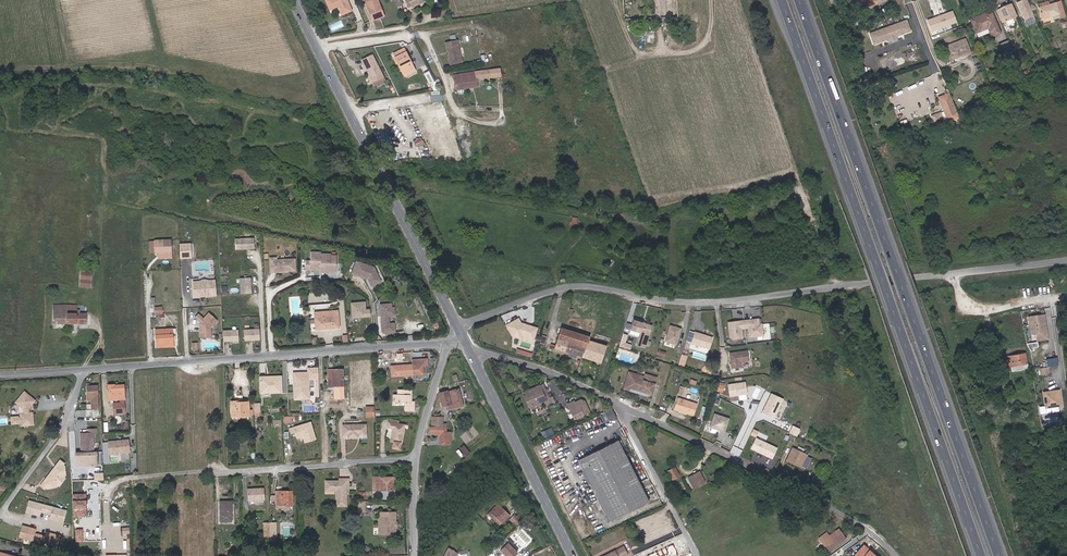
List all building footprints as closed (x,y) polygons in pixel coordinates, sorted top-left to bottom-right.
[(347,0),(326,0),(330,9),(338,6),(342,15),(351,10),(347,0)] [(377,0),(367,0),(367,1),(366,2),(373,20),(384,16),(377,0)] [(1027,0),(1022,0),(1017,2),(1025,20),(1034,16),(1027,0)] [(1066,17),(1061,1),(1056,3),(1049,5),(1040,7),(1038,8),(1042,19),(1059,14),(1060,18),(1066,17)] [(1016,16),(1010,4),(999,9),(1005,21),(1007,20),(1012,18),(1016,16)] [(952,10),(927,19),(932,32),(957,23),(952,10)] [(1000,33),(991,11),(970,19),(976,33),(977,32),(987,28),(988,28),(989,31),(989,33),(992,31),(994,35),(1000,33)] [(897,37),(911,31),(907,20),(897,23),(897,24),(879,30),(869,33),(873,45),(888,40),(888,42),(897,39),(897,37)] [(970,52),(965,39),(945,47),(950,60),(970,52)] [(1006,60),(1015,56),(1008,40),(1000,43),(1006,60)] [(462,63),(459,41),(447,43),(450,65),(462,63)] [(414,68),(404,48),(393,53),(403,73),(414,68)] [(383,77),(372,54),(361,60),(367,70),(373,82),(383,77)] [(405,77),(415,71),(414,68),(403,73),(405,77)] [(476,79),(490,78),(500,76),(499,68),(489,70),(474,72),(453,75),(456,89),(477,86),(476,79)] [(429,83),(434,81),(429,70),(424,73),(429,83)] [(871,82),(868,75),(861,78),(864,85),(871,82)] [(374,86),(385,80),(383,77),(373,82),(374,86)] [(440,90),(435,81),(430,84),(431,86),(433,91),(440,90)] [(941,96),(949,93),(949,92),(938,96),(948,120),(950,119),(941,96)] [(950,119),(958,116),(949,93),(941,96),(950,119)] [(446,108),(437,110),(441,123),(450,121),(446,108)] [(931,114),(933,122),(943,120),(942,112),(931,114)] [(421,137),(414,140),(417,147),(425,144),(421,137)] [(254,237),(235,238),(235,248),(254,247),(254,237)] [(172,252),(171,240),(149,240),(150,252),(155,252),(155,253),(157,253),(172,252)] [(179,244),(180,258),(190,257),(190,244),(179,244)] [(311,260),(310,269),(320,270),(321,264),(325,264),(325,271),(336,272),(337,255),(331,255),(331,254),(321,253),(321,252),(311,251),(311,260)] [(275,257),(270,257),(271,271),(295,270),(295,258),(275,259),(275,257)] [(371,266),(357,260),(353,272),(367,277),(368,276),(370,277),(369,279),(371,285),(380,281),(374,267),(371,266)] [(368,276),(367,277),(367,278),(371,289),(386,283),(378,264),(372,262),(371,266),(374,267),(380,281),(371,285),(369,279),(370,277),(368,276)] [(320,270),(320,272),(336,273),(336,272),(325,271),(325,264),(321,264),(320,270)] [(91,280),(91,272),(81,271),(80,279),(91,280)] [(250,277),(240,277),(241,293),(251,292),(250,277)] [(90,287),(91,280),(80,279),(80,286),(90,287)] [(216,295),(214,280),(209,281),(209,283),(199,284),(199,281),(193,282),(194,297),(216,295)] [(365,302),(351,303),(352,318),(370,317),(370,309),(366,310),(365,302)] [(382,332),(384,333),(395,332),(394,323),(389,324),(388,316),(395,315),(394,308),(392,308),(391,304),(380,305),(381,315),(383,316),(384,316),(384,318),(381,318),(382,332)] [(79,313),(79,310),(77,310),(77,305),(53,305),(53,323),(67,324),(67,323),(86,324),(86,313),(79,313)] [(339,328),(338,310),(314,312),(315,330),(339,328)] [(211,327),(217,320),(208,313),(203,319),(198,314),(195,318),(200,322),(199,323),(200,337),(211,337),(211,327)] [(1044,315),(1028,317),(1029,324),(1034,323),(1037,340),(1048,339),(1044,315)] [(534,338),(538,327),(529,324),(528,326),(525,324),(523,325),(521,322),(519,318),(507,324),(509,329),(512,327),(515,332),(523,334),(534,338)] [(642,321),(634,319),(630,329),(641,333),(637,345),(645,348),(652,326),(644,323),(642,323),(642,321)] [(763,335),(761,325),(757,325),(756,320),(740,322),(741,329),(747,328),(748,337),(763,335)] [(742,338),(741,329),(740,322),(740,321),(728,323),(730,337),(732,339),(742,338)] [(670,326),(665,341),(676,345),(681,329),(670,326)] [(515,332),(512,327),(509,329),(512,335),(522,338),(523,334),(515,332)] [(173,346),(173,333),(172,328),(155,329),(156,347),(173,346)] [(600,363),(606,346),(588,340),(589,337),(561,328),(555,348),(576,355),(575,360),(580,362),(582,357),(600,363)] [(260,339),(259,329),(244,330),(244,340),(260,339)] [(239,340),(238,330),(223,331),(223,341),(239,340)] [(626,342),(628,333),(623,332),(620,346),(631,349),(632,343),(626,342)] [(709,349),(713,337),(694,332),(691,343),(709,349)] [(532,357),(533,353),(517,347),(516,351),(532,357)] [(749,361),(747,351),(729,354),(732,369),(742,367),(741,362),(749,361)] [(1027,363),(1025,353),(1010,356),(1010,357),(1006,358),(1007,366),(1011,365),(1011,366),(1027,363)] [(1058,365),(1057,358),(1045,360),(1046,367),(1048,367),(1058,365)] [(412,364),(391,366),(392,376),(423,374),(423,365),(426,365),(425,359),(411,360),(412,364)] [(1028,369),(1027,363),(1011,366),(1012,372),(1028,369)] [(1046,367),(1039,368),(1040,376),(1049,375),(1048,367),(1046,367)] [(293,373),(294,392),(299,392),(299,398),(309,398),(308,378),(314,378),(315,378),(315,380),(318,380),(318,368),(308,368),(308,372),(308,376),(300,377),(300,373),(293,373)] [(343,398),(342,369),(328,370),(328,387),(334,387),(335,399),(343,398)] [(628,387),(631,377),(643,381),(644,377),(628,372),(623,389),(643,394),(643,392),(628,387)] [(650,397),(656,377),(645,374),(644,377),(643,381),(631,377),(628,387),(643,392),(643,394),(650,397)] [(283,392),(282,376),(260,377),(260,393),(283,392)] [(1009,398),(1006,378),(993,379),(996,400),(1009,398)] [(746,394),(745,382),(728,385),(729,396),(738,395),(746,394)] [(108,400),(124,399),(123,385),(114,385),(114,384),(108,385),(108,390),(107,390),(108,400)] [(549,398),(547,393),(545,389),(543,384),(525,392),(526,395),(524,396),(529,406),(544,400),(546,405),(551,402),(549,398)] [(98,410),(97,385),(87,386),(87,400),(91,400),(91,410),(86,410),(86,415),(98,415),(98,410)] [(463,406),(459,388),(447,391),(439,393),(442,407),(447,406),(448,410),(463,406)] [(409,402),(409,395),(411,395),(411,390),(398,390),(398,395),(393,395),(393,402),(405,402),(405,410),(414,411),(414,402),(411,402),(409,402)] [(24,391),(15,402),(23,408),(23,413),(20,413),(20,418),(21,420),(21,425),(33,424),(32,412),(28,412),(27,408),(34,400),(24,391)] [(1058,391),(1043,393),(1045,406),(1047,408),(1058,407),(1060,404),(1058,391)] [(773,418),(782,399),(771,394),(762,413),(773,418)] [(693,415),(697,404),(677,398),(674,409),(693,415)] [(589,412),(584,401),(580,400),(577,402),(577,403),(575,404),(574,403),(574,401),(567,404),(574,419),(589,412)] [(249,410),(249,402),(241,402),(239,402),(239,401),(231,401),(231,415),(240,414),(240,416),(249,416),(249,415),(252,415),(252,409),(249,410)] [(374,416),(374,406),(366,407),(366,417),(374,416)] [(1000,418),(1007,417),(1007,409),(999,410),(1000,418)] [(728,418),(714,413),(709,427),(724,432),(728,418)] [(445,427),(445,424),(443,424),(442,417),(432,417),(431,419),(432,427),(430,427),(430,433),(436,433),(439,433),(439,435),(439,444),(450,444),(450,432),(446,432),(446,427),(445,427)] [(401,443),(405,425),(398,424),(390,422),(389,422),(388,428),(392,429),(390,441),(393,442),(392,448),(399,449),(400,443),(401,443)] [(310,423),(289,429),(290,433),(294,432),(296,437),(301,436),(303,437),(305,443),(310,441),(311,444),(316,443),(310,423)] [(366,434),(366,424),(343,425),(343,435),(348,435),(348,437),(358,437),(358,435),(366,434)] [(796,436),(799,429),(793,426),(789,433),(796,436)] [(96,429),(87,429),(87,433),(80,434),(81,452),(93,451),(92,433),(96,433),(96,429)] [(108,440),(110,452),(131,449),(129,437),(108,440)] [(649,502),(618,440),(578,460),(608,522),(649,502)] [(772,459),(777,449),(762,442),(757,452),(766,456),(766,455),(768,455),(767,457),(772,459)] [(800,468),(806,455),(793,449),(790,454),(789,454),(786,461),(800,468)] [(99,465),(98,451),(93,451),(81,452),(77,452),(78,466),(99,465)] [(679,476),(675,467),(667,471),(672,480),(679,476)] [(705,483),(698,471),(688,477),(694,489),(705,483)] [(393,490),(393,477),(373,477),(373,490),(393,490)] [(348,487),(348,479),(339,479),(339,481),(329,481),(329,490),(337,490),(337,506),(346,506),(346,487),(348,487)] [(264,499),(263,488),(248,490),(248,500),(264,499)] [(292,504),(292,491),(276,491),(276,495),(276,501),(276,504),(292,504)] [(86,494),(72,495),(72,497),(83,496),(83,509),(84,509),(85,515),(73,515),(73,517),(86,516),(86,494)] [(83,496),(72,497),(73,515),(85,515),(84,509),(83,509),(83,496)] [(37,515),(38,511),(42,512),(44,505),(26,500),(23,512),(37,515)] [(231,521),(231,501),(220,501),(221,522),(231,521)] [(509,515),(497,504),(488,514),(499,525),(509,515)] [(59,521),(63,510),(44,505),(42,512),(47,513),(45,518),(59,521)] [(395,522),(395,512),(380,512),(380,518),(378,518),(379,535),(395,534),(395,527),(395,522)] [(515,526),(520,521),(514,515),(509,520),(515,526)] [(34,541),(36,534),(32,533),(33,529),(19,525),(16,536),(34,541)] [(837,545),(845,539),(838,529),(829,536),(826,533),(819,538),(821,542),(823,541),(828,549),(836,544),(837,545)] [(53,546),(56,535),(42,531),(41,535),(36,534),(34,541),(53,546)] [(499,544),(502,547),(500,550),(506,555),(505,555),(514,555),(519,551),(505,537),(499,544)] [(828,551),(837,545),(836,544),(828,549),(823,541),(821,542),(828,551)] [(627,554),(623,546),(604,555),(624,555),(627,554)] [(857,555),(876,555),(873,554),(873,555),(869,552),(869,551),(864,546),(856,555),(857,555)]
